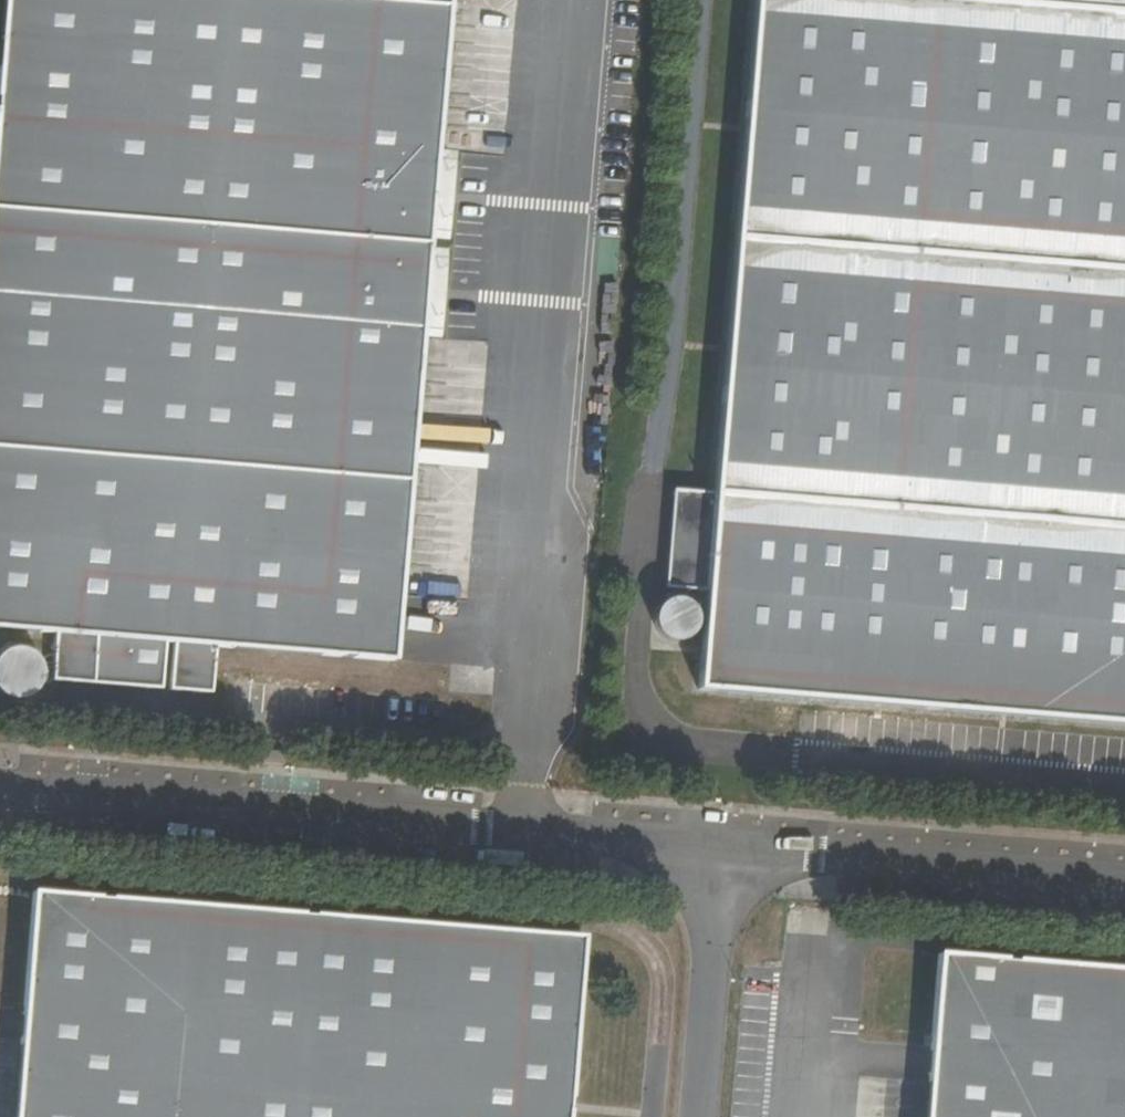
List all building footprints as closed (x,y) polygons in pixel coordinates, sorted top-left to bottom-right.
[(447,0),(2,0),(0,31),(0,627),(55,632),(52,680),(158,689),(162,641),(173,642),(170,688),(210,692),(213,643),(393,660),(447,0)] [(700,682),(1124,717),(1124,0),(750,0),(700,682)] [(664,597),(656,635),(691,641),(698,604),(664,597)] [(46,676),(46,669),(43,661),(39,655),(33,650),(27,647),(20,646),(13,646),(6,649),(0,653),(0,694),(3,696),(9,699),(16,701),(23,701),(30,698),(36,694),(41,689),(44,683),(46,676)] [(262,776),(285,779),(286,768),(263,766),(262,776)] [(595,965),(19,907),(0,1111),(0,1116),(581,1116),(595,965)] [(934,1116),(1124,1116),(1124,975),(946,961),(934,1116)]
